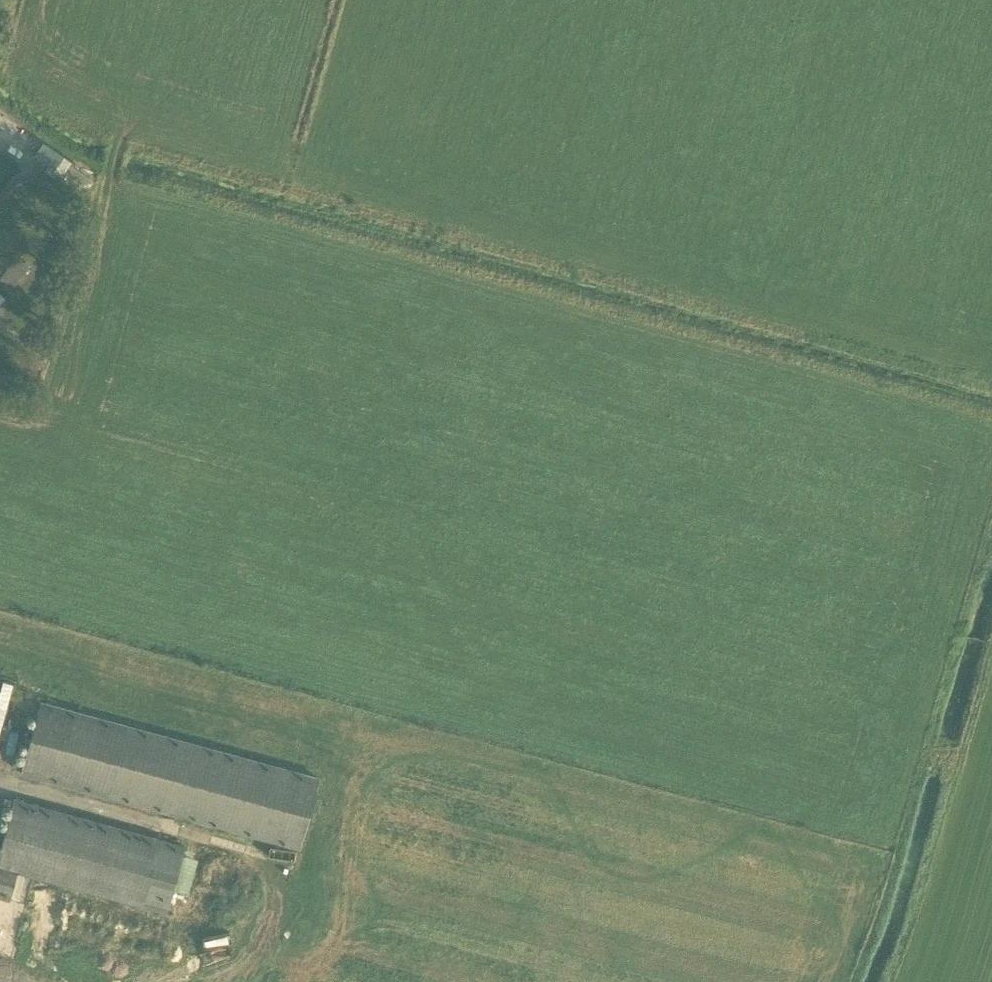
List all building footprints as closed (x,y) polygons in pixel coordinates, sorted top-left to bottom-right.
[(29,266),(16,255),(14,258),(9,255),(0,265),(0,269),(4,272),(0,276),(0,284),(8,291),(29,266)] [(22,772),(300,848),(319,777),(41,701),(22,772)] [(167,912),(185,846),(14,799),(6,827),(0,825),(0,896),(10,899),(17,871),(167,912)]
